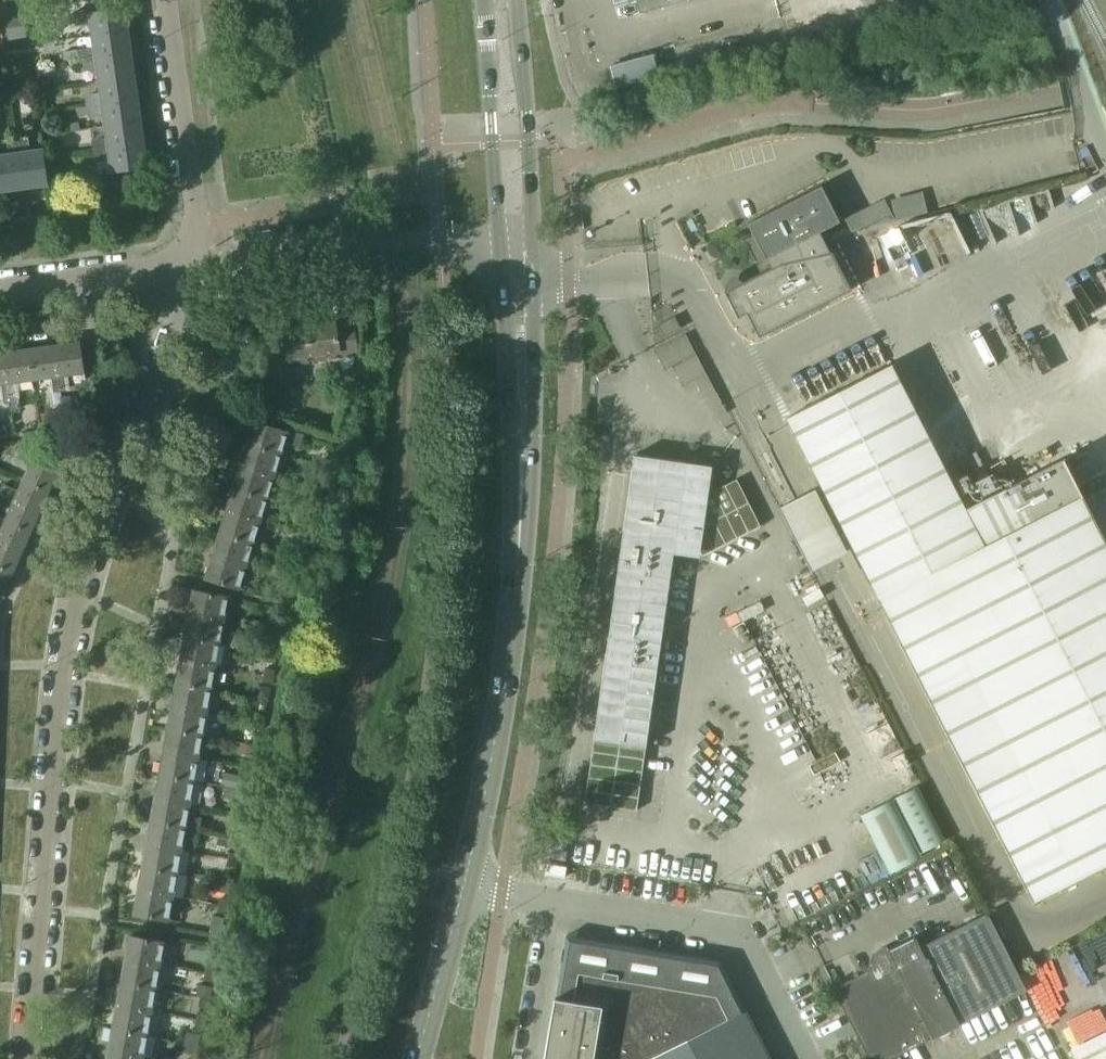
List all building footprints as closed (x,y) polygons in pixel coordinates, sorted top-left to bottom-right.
[(640,13),(684,0),(636,0),(640,13)] [(92,23),(93,35),(126,31),(123,8),(91,12),(91,9),(74,12),(76,24),(81,23),(81,25),(92,23)] [(26,37),(23,16),(4,19),(7,40),(26,37)] [(126,31),(93,35),(95,47),(85,49),(85,51),(79,52),(81,60),(129,54),(126,31)] [(63,52),(64,61),(77,59),(76,50),(63,52)] [(129,54),(81,60),(82,69),(87,68),(88,70),(98,69),(100,81),(132,76),(129,54)] [(652,54),(610,65),(613,77),(616,87),(658,76),(656,67),(652,54)] [(132,76),(100,81),(101,93),(91,94),(91,96),(86,97),(87,105),(136,99),(132,76)] [(0,91),(0,100),(9,99),(8,90),(0,91)] [(136,99),(87,105),(88,114),(94,113),(94,115),(104,114),(106,126),(139,121),(136,99)] [(87,105),(77,107),(78,116),(88,114),(87,105)] [(139,121),(106,126),(108,138),(97,139),(98,141),(92,142),(93,151),(142,144),(139,121)] [(47,183),(42,150),(30,152),(28,142),(26,142),(25,137),(28,136),(26,125),(15,126),(17,138),(24,186),(47,183)] [(0,156),(0,182),(1,190),(24,186),(17,138),(8,139),(9,145),(7,145),(9,155),(0,156)] [(142,144),(93,151),(95,159),(100,158),(100,160),(111,159),(112,172),(145,167),(142,144)] [(44,156),(46,173),(57,171),(54,154),(44,156)] [(737,318),(746,313),(758,337),(851,290),(831,251),(829,252),(819,232),(839,221),(821,185),(746,223),(765,259),(767,258),(771,267),(724,291),(737,318)] [(925,192),(893,196),(896,217),(927,213),(925,192)] [(851,232),(894,220),(883,199),(844,218),(851,232)] [(674,316),(658,325),(664,336),(680,328),(674,316)] [(335,322),(286,329),(290,357),(328,352),(329,356),(357,352),(353,325),(336,327),(335,322)] [(654,348),(665,369),(672,365),(682,385),(708,371),(687,331),(654,348)] [(79,343),(53,346),(60,390),(67,389),(65,374),(83,371),(79,343)] [(53,346),(28,350),(32,378),(50,376),(52,391),(60,390),(53,346)] [(32,378),(28,350),(3,353),(9,397),(11,411),(20,410),(19,396),(16,396),(14,381),(32,378)] [(3,353),(0,354),(0,384),(2,398),(9,397),(3,353)] [(790,416),(786,418),(1033,899),(1105,861),(1105,544),(1062,458),(964,508),(891,365),(790,416)] [(62,403),(60,391),(53,392),(54,404),(62,403)] [(254,421),(248,444),(279,453),(283,442),(292,445),(293,443),(298,445),(302,435),(285,430),(285,431),(254,421)] [(248,444),(241,466),(272,476),(279,453),(248,444)] [(29,469),(24,480),(47,490),(56,469),(44,464),(48,456),(35,450),(31,458),(17,452),(13,462),(29,469)] [(636,811),(675,540),(689,533),(701,556),(760,526),(736,479),(690,503),(683,489),(682,488),(686,462),(633,455),(584,803),(636,811)] [(241,466),(234,489),(265,498),(272,476),(241,466)] [(320,479),(323,470),(309,466),(307,475),(320,479)] [(24,480),(19,491),(3,484),(0,491),(0,494),(38,510),(47,490),(24,480)] [(315,482),(313,488),(323,491),(325,485),(315,482)] [(323,491),(313,488),(311,495),(321,498),(323,491)] [(234,489),(227,511),(258,521),(265,498),(234,489)] [(0,494),(0,504),(11,509),(6,520),(29,531),(38,510),(0,494)] [(227,511),(220,533),(251,543),(258,521),(227,511)] [(816,536),(824,532),(815,514),(807,518),(816,536)] [(6,520),(1,532),(0,531),(0,542),(20,551),(29,531),(6,520)] [(301,527),(300,533),(309,536),(311,530),(301,527)] [(251,543),(220,533),(213,556),(244,566),(251,543)] [(309,536),(300,533),(297,540),(307,543),(309,536)] [(0,542),(0,566),(11,571),(20,551),(0,542)] [(244,566),(213,556),(206,579),(237,589),(244,566)] [(0,566),(0,591),(2,592),(11,571),(0,566)] [(288,571),(286,578),(295,581),(297,574),(288,571)] [(295,581),(286,578),(284,585),(293,587),(295,581)] [(194,590),(190,614),(222,619),(226,596),(194,590)] [(222,619),(190,614),(185,637),(218,643),(222,619)] [(282,630),(273,628),(271,636),(281,638),(282,630)] [(218,643),(185,637),(181,660),(214,666),(218,643)] [(214,666),(181,660),(177,683),(209,689),(214,666)] [(265,668),(263,675),(273,676),(274,670),(265,668)] [(273,676),(263,675),(262,682),(271,683),(273,676)] [(209,689),(177,683),(173,706),(205,712),(209,689)] [(205,712),(173,706),(168,729),(201,735),(205,712)] [(256,714),(255,721),(264,722),(265,716),(256,714)] [(264,722),(255,721),(253,728),(263,729),(264,722)] [(201,735),(168,729),(164,752),(197,758),(201,735)] [(197,758),(164,752),(160,775),(192,781),(197,758)] [(247,760),(245,767),(255,768),(256,762),(247,760)] [(255,768),(245,767),(244,773),(253,775),(255,768)] [(192,781),(160,775),(156,798),(188,804),(192,781)] [(916,786),(895,797),(924,855),(945,844),(916,786)] [(188,804),(156,798),(151,821),(184,827),(188,804)] [(860,815),(890,873),(920,857),(890,799),(860,815)] [(237,806),(236,812),(245,814),(247,808),(237,806)] [(245,814),(236,812),(235,819),(244,821),(245,814)] [(184,827),(151,821),(147,844),(180,850),(184,827)] [(219,845),(236,848),(238,840),(221,836),(219,845)] [(180,850),(147,844),(143,867),(175,873),(180,850)] [(228,852),(227,859),(236,861),(238,854),(228,852)] [(236,861),(227,859),(226,865),(235,867),(236,861)] [(175,873),(143,867),(139,890),(171,896),(175,873)] [(211,890),(228,893),(230,884),(213,881),(211,890)] [(171,896),(139,890),(134,915),(166,921),(171,896)] [(219,898),(218,905),(227,907),(229,900),(219,898)] [(227,907),(218,905),(217,911),(226,913),(227,907)] [(835,989),(870,1058),(891,1058),(1026,990),(986,912),(919,947),(914,936),(875,956),(872,966),(874,970),(835,989)] [(212,916),(209,933),(220,935),(223,918),(212,916)] [(130,935),(126,959),(158,965),(163,941),(130,935)] [(739,999),(720,961),(565,935),(560,970),(739,999)] [(215,948),(203,946),(201,955),(214,957),(215,948)] [(158,965),(126,959),(122,982),(154,988),(158,965)] [(206,966),(204,974),(214,975),(215,968),(206,966)] [(739,999),(560,970),(545,1058),(770,1058),(739,999)] [(214,975),(204,974),(203,980),(212,982),(214,975)] [(154,988),(122,982),(117,1005),(150,1011),(154,988)] [(150,1011),(117,1005),(113,1028),(146,1034),(150,1011)] [(197,1012),(195,1020),(205,1021),(206,1014),(197,1012)] [(205,1021),(195,1020),(194,1026),(203,1028),(205,1021)] [(146,1034),(113,1028),(109,1051),(141,1057),(146,1034)] [(187,1032),(185,1042),(197,1044),(199,1034),(187,1032)] [(1071,1049),(1076,1058),(1105,1058),(1105,1032),(1071,1049)] [(197,1044),(185,1042),(182,1052),(195,1055),(197,1044)] [(109,1051),(107,1058),(141,1058),(141,1057),(109,1051)]
